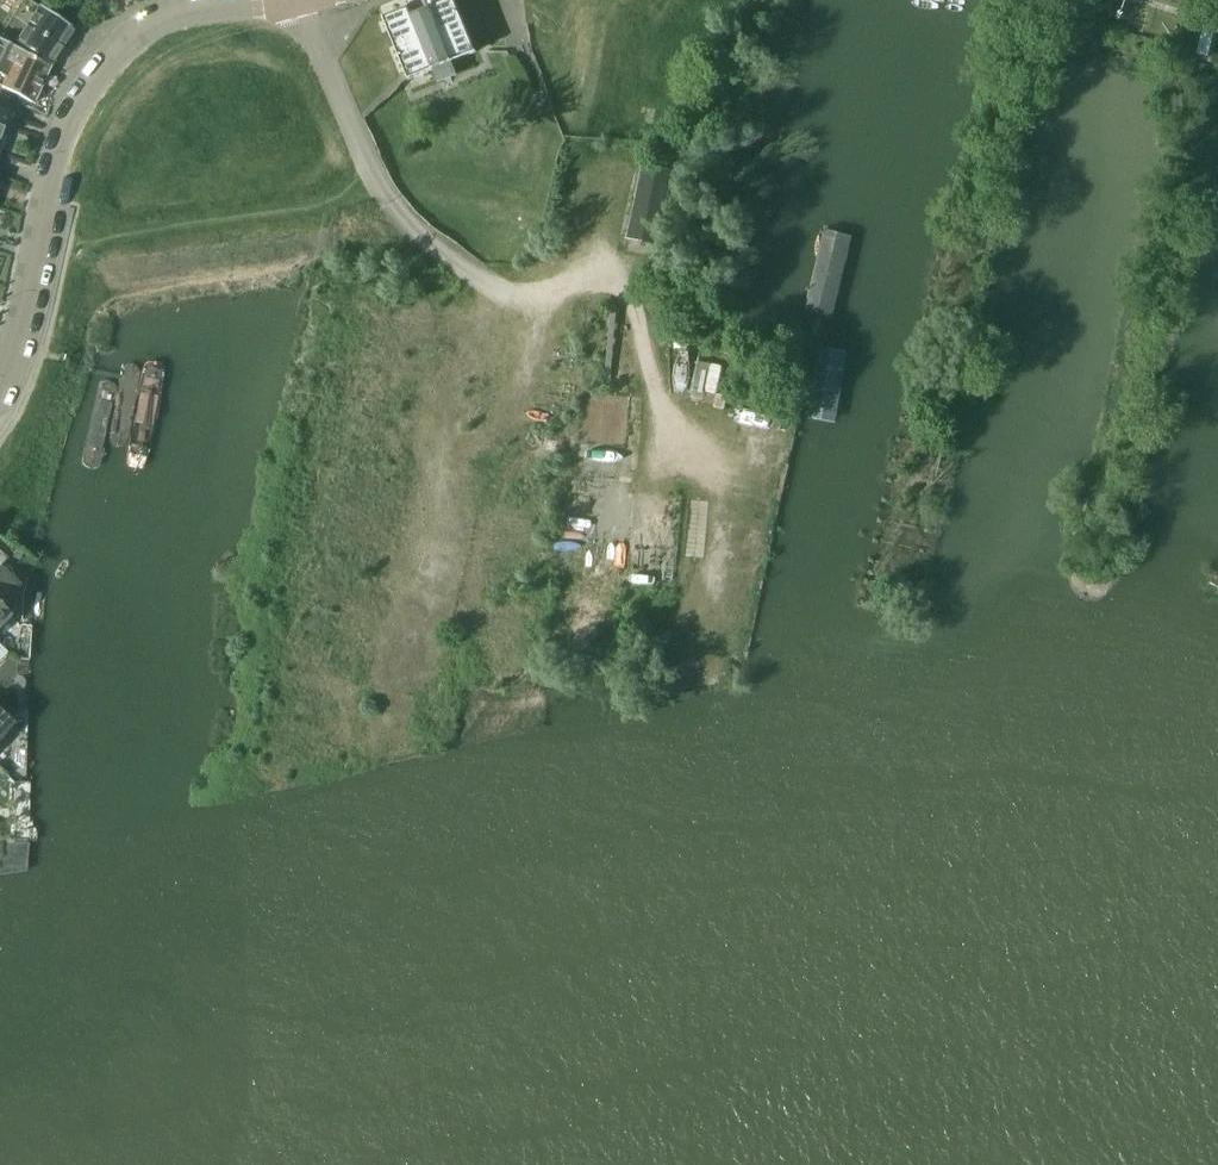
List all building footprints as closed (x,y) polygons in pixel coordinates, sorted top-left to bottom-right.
[(12,17),(26,26),(62,49),(74,30),(38,7),(27,0),(22,0),(12,17)] [(384,17),(409,79),(475,52),(454,0),(425,0),(384,17)] [(1217,8),(1217,0),(1183,0),(1217,8)] [(12,17),(1,34),(15,44),(51,66),(62,49),(26,26),(12,17)] [(1199,46),(1210,48),(1214,29),(1203,26),(1199,46)] [(7,79),(2,88),(34,105),(52,68),(0,43),(0,75),(7,79)] [(1203,64),(1215,66),(1217,53),(1206,50),(1203,64)] [(12,116),(0,112),(0,150),(12,116)] [(655,248),(673,176),(644,169),(626,241),(655,248)] [(9,615),(8,614),(10,612),(12,609),(13,604),(12,600),(9,596),(19,585),(0,567),(0,625),(9,615)]
